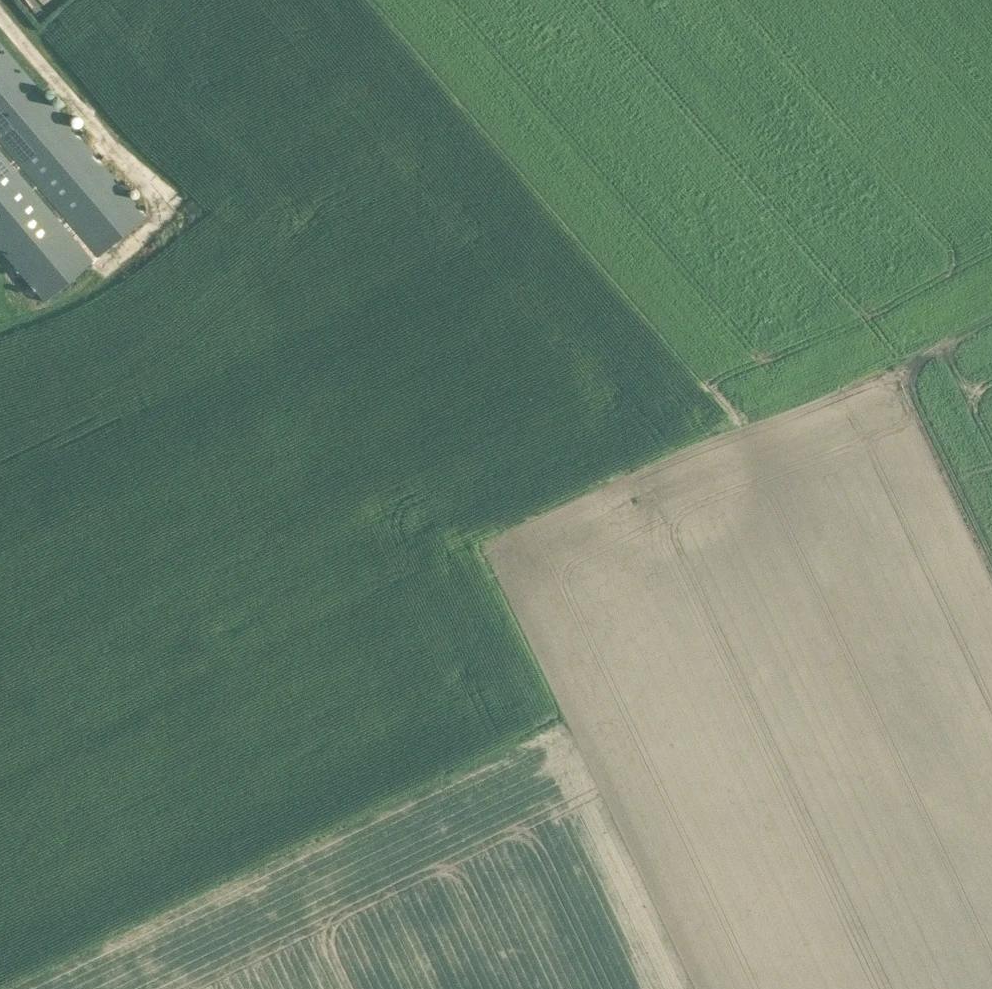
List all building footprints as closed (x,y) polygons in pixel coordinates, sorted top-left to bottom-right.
[(114,178),(0,44),(0,248),(13,263),(44,301),(146,216),(114,178)]
